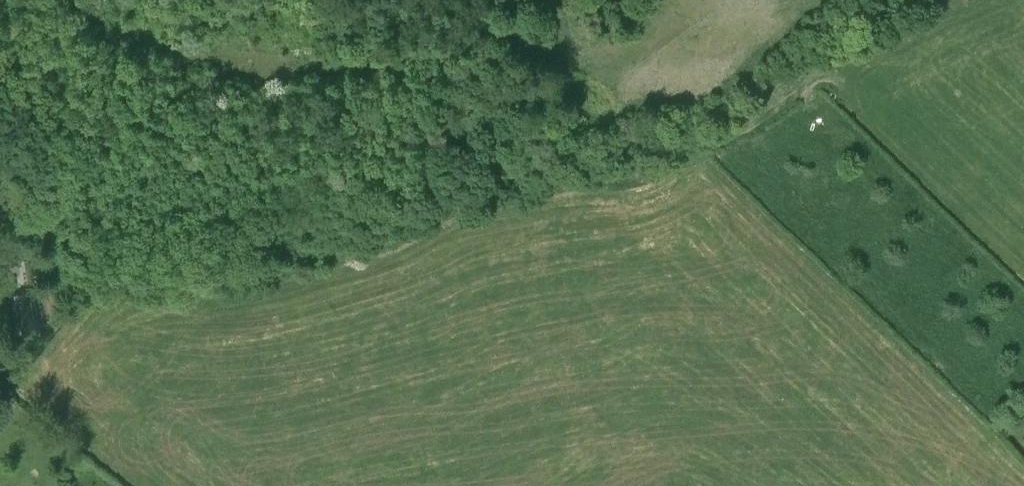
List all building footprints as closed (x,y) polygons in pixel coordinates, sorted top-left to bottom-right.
[(39,333),(32,291),(7,296),(13,337),(39,333)]
